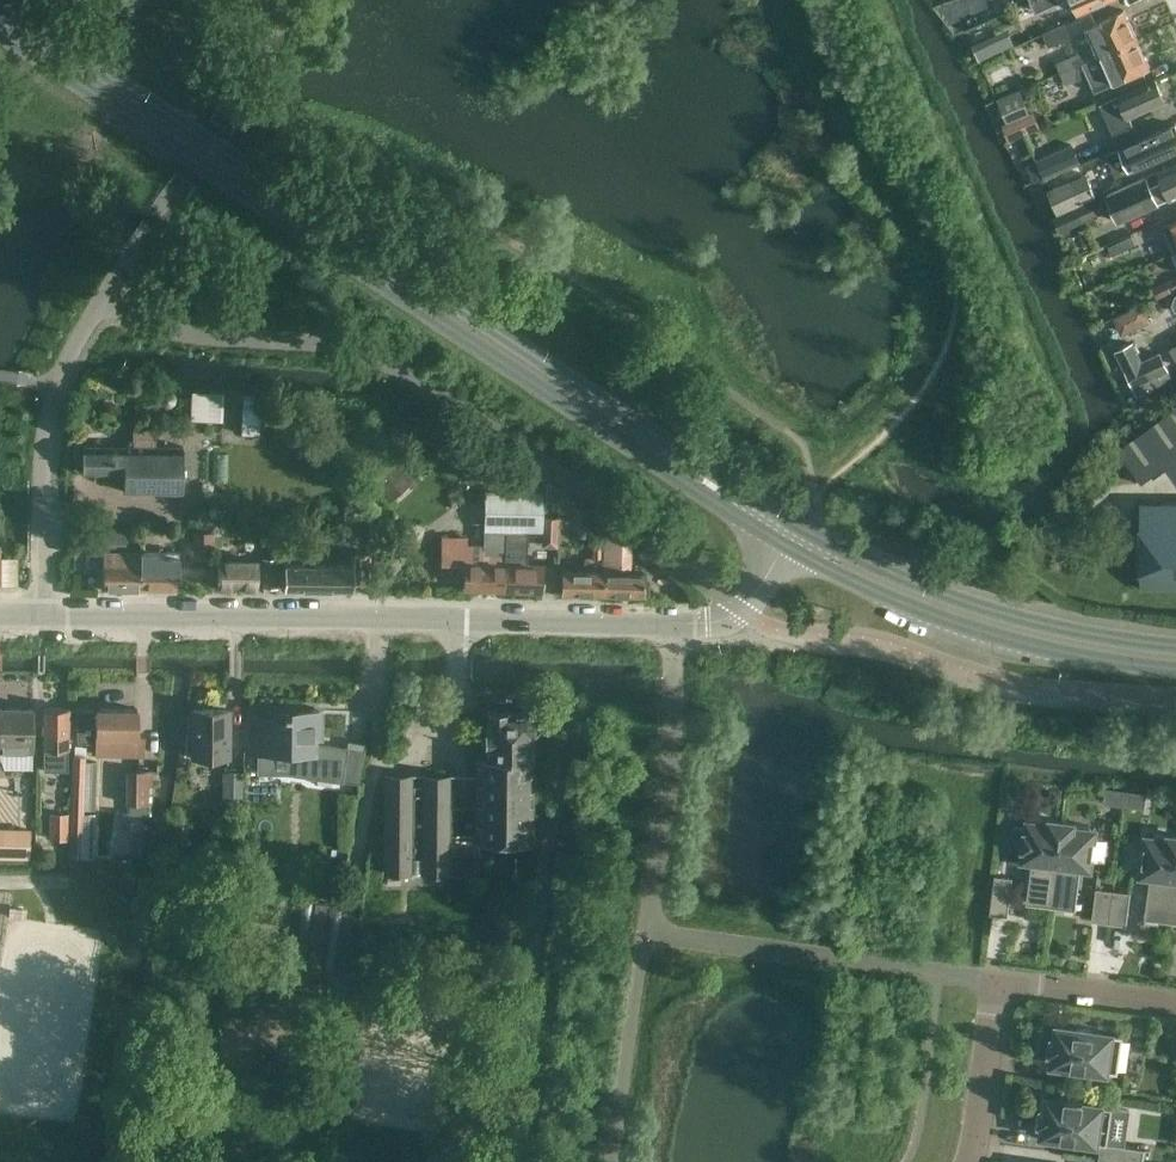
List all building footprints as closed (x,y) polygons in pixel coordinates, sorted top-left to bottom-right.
[(1032,1),(1037,12),(1064,0),(1035,0),(1032,1)] [(1079,12),(1106,0),(1074,0),(1079,12)] [(1079,54),(1057,63),(1061,72),(1138,38),(1126,10),(1090,26),(1096,43),(1078,52),(1079,54)] [(1068,21),(1044,32),(1050,45),(1074,35),(1068,21)] [(983,37),(971,42),(980,62),(999,54),(995,44),(987,47),(983,37)] [(1149,62),(1138,38),(1061,72),(1067,84),(1087,75),(1094,92),(1118,82),(1150,68),(1149,62)] [(1149,82),(1101,103),(1114,133),(1132,125),(1129,117),(1165,101),(1155,79),(1149,82)] [(995,89),(999,98),(1019,90),(1016,82),(1005,86),(1005,85),(995,89)] [(1009,140),(1041,127),(1035,111),(1030,114),(1020,89),(1019,90),(999,98),(986,103),(989,109),(1000,105),(1007,123),(1003,125),(1009,140)] [(1149,162),(1175,150),(1175,126),(1175,125),(1138,141),(1137,138),(1118,147),(1119,149),(1121,148),(1131,170),(1149,162)] [(1044,178),(1082,162),(1082,161),(1073,143),(1036,159),(1037,160),(1025,165),(1033,182),(1044,178)] [(1082,161),(1082,162),(1044,178),(1050,191),(1059,213),(1107,192),(1122,185),(1116,173),(1127,168),(1117,146),(1082,161)] [(1076,205),(1084,222),(1114,210),(1119,222),(1149,209),(1175,197),(1175,164),(1158,172),(1161,181),(1151,186),(1147,177),(1108,195),(1107,192),(1076,205)] [(1163,225),(1174,253),(1175,252),(1175,219),(1163,225)] [(1132,235),(1108,246),(1113,255),(1136,244),(1132,235)] [(1157,299),(1171,292),(1166,281),(1152,287),(1157,299)] [(1122,315),(1131,333),(1141,328),(1135,317),(1140,315),(1137,309),(1122,315)] [(1115,350),(1134,388),(1160,374),(1170,369),(1161,351),(1143,361),(1133,341),(1115,350)] [(222,391),(206,391),(206,420),(222,420),(222,391)] [(257,392),(241,392),(241,428),(257,428),(257,392)] [(1129,442),(1119,449),(1139,482),(1165,466),(1175,481),(1175,407),(1168,413),(1170,415),(1149,429),(1129,442)] [(183,491),(183,446),(155,446),(155,428),(134,428),(133,445),(83,445),(83,472),(123,472),(123,491),(183,491)] [(544,485),(541,548),(557,549),(559,491),(552,486),(544,485)] [(486,529),(486,549),(466,548),(467,541),(442,540),(441,564),(465,565),(465,589),(503,590),(505,537),(505,529),(506,493),(487,493),(486,529)] [(506,493),(505,529),(538,530),(539,494),(506,493)] [(1141,503),(1140,589),(1175,589),(1175,503),(1141,503)] [(562,571),(562,592),(602,593),(605,519),(603,518),(602,545),(591,545),(590,572),(562,571)] [(602,593),(643,595),(644,573),(631,573),(632,536),(605,519),(602,593)] [(211,555),(211,531),(188,531),(188,542),(195,543),(195,555),(211,555)] [(503,590),(542,592),(543,566),(526,566),(526,556),(522,556),(523,538),(505,537),(503,590)] [(142,589),(142,552),(113,552),(113,559),(105,559),(105,563),(104,563),(104,589),(142,589)] [(142,552),(142,589),(179,589),(179,563),(176,563),(176,559),(171,559),(171,552),(142,552)] [(285,565),(285,588),(350,589),(350,583),(368,583),(368,552),(350,552),(350,566),(285,565)] [(262,558),(262,587),(276,587),(276,558),(262,558)] [(217,560),(217,587),(256,587),(256,561),(217,560)] [(5,770),(32,770),(33,747),(33,708),(0,707),(0,758),(5,770)] [(67,770),(68,708),(44,708),(43,770),(67,770)] [(96,755),(143,756),(143,735),(137,735),(138,709),(98,708),(97,711),(78,710),(78,742),(97,743),(96,755)] [(227,759),(228,710),(192,710),(192,759),(227,759)] [(249,753),(253,753),(314,753),(314,738),(320,738),(320,711),(297,711),(297,714),(249,714),(249,715),(251,715),(251,751),(249,751),(249,753)] [(486,758),(533,760),(533,755),(533,754),(533,753),(534,735),(538,729),(539,718),(534,714),(532,715),(532,713),(487,713),(486,733),(485,733),(485,746),(486,747),(486,758)] [(356,795),(363,745),(363,744),(347,742),(341,781),(334,779),(331,792),(356,795)] [(72,756),(69,858),(82,858),(82,847),(83,826),(89,826),(89,813),(83,813),(85,756),(72,756)] [(533,760),(486,758),(476,758),(475,807),(474,840),(476,840),(531,841),(533,760)] [(127,804),(151,804),(151,771),(127,770),(127,804)] [(222,803),(241,803),(241,773),(222,773),(222,803)] [(415,874),(416,788),(411,788),(411,779),(385,779),(383,854),(383,874),(415,874)] [(416,788),(415,874),(446,875),(447,873),(475,873),(487,861),(477,848),(476,840),(474,840),(475,807),(448,807),(449,780),(422,780),(422,788),(416,788)] [(68,840),(68,814),(49,814),(49,840),(51,840),(50,851),(67,851),(67,840),(68,840)] [(1051,906),(1062,822),(1035,819),(1034,823),(1028,822),(1027,834),(1026,834),(1024,848),(1025,848),(1023,859),(1032,861),(1027,903),(1051,906)] [(1089,826),(1062,822),(1051,906),(1076,910),(1081,867),(1090,868),(1095,831),(1089,830),(1089,826)] [(0,829),(0,860),(31,860),(31,829),(0,829)] [(1175,872),(1175,837),(1153,834),(1153,838),(1147,838),(1142,875),(1151,876),(1145,918),(1170,922),(1175,872)] [(995,875),(990,913),(1008,915),(1013,877),(995,875)] [(1109,923),(1113,890),(1096,888),(1092,920),(1109,923)] [(1131,893),(1113,890),(1109,923),(1126,925),(1131,893)] [(298,936),(324,939),(329,905),(314,903),(311,930),(299,929),(298,936)] [(324,939),(298,936),(297,943),(309,945),(304,976),(319,978),(324,939)] [(461,1003),(369,989),(351,1109),(443,1123),(461,1003)] [(1050,1061),(1053,1061),(1053,1063),(1118,1073),(1123,1036),(1093,1032),(1094,1029),(1076,1027),(1076,1029),(1058,1027),(1056,1039),(1053,1039),(1050,1061)] [(1112,1107),(1105,1106),(1083,1103),(1084,1101),(1066,1098),(1066,1101),(1048,1098),(1046,1111),(1043,1110),(1040,1132),(1043,1132),(1042,1135),(1100,1143),(1101,1143),(1098,1160),(1114,1161),(1143,1161),(1144,1149),(1125,1146),(1107,1144),(1112,1107)]
